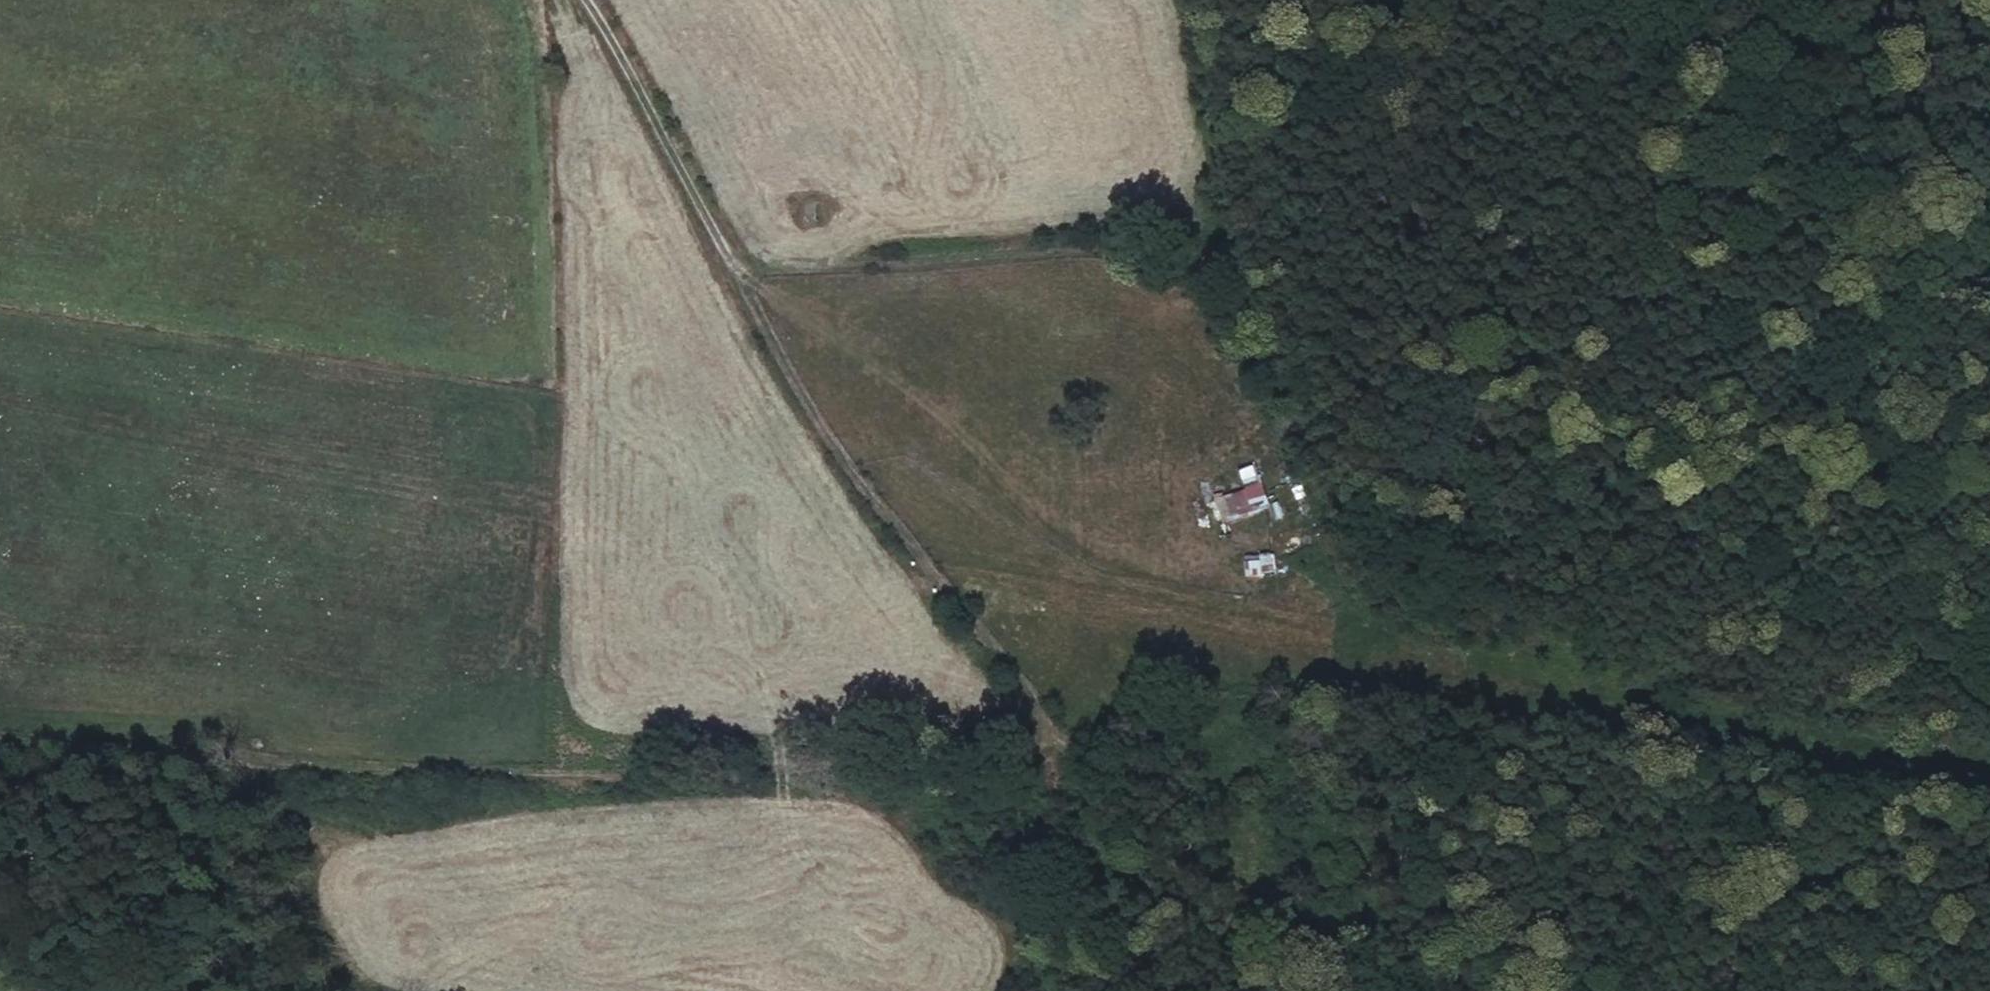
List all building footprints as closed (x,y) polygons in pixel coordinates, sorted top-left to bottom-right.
[(1216,498),(1260,483),(1251,455),(1207,470),(1216,498)] [(1263,485),(1234,495),(1242,517),(1271,507),(1263,485)]
